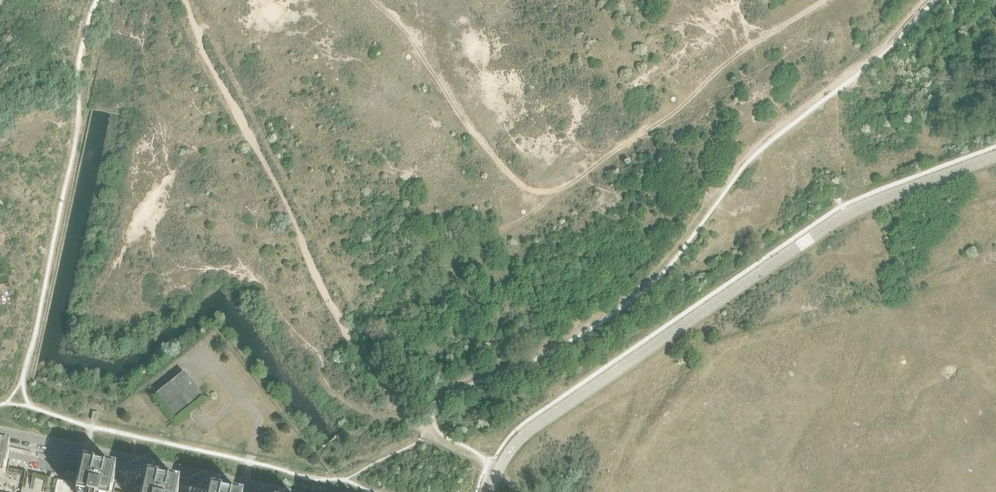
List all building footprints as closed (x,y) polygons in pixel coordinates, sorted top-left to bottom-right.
[(205,398),(198,389),(184,372),(154,396),(175,422),(205,398)] [(21,475),(23,473),(8,470),(11,459),(7,458),(10,444),(0,442),(0,491),(19,491),(21,475)] [(98,466),(94,465),(95,463),(83,460),(80,474),(76,473),(74,484),(75,484),(74,487),(59,484),(57,491),(93,491),(98,466)] [(116,482),(113,481),(116,467),(104,465),(103,467),(98,466),(93,491),(114,491),(116,482)] [(59,484),(74,487),(75,484),(74,484),(58,480),(54,479),(49,478),(46,477),(46,478),(45,478),(36,476),(37,475),(25,472),(25,473),(23,473),(21,475),(19,491),(57,491),(59,484)] [(162,480),(157,479),(158,476),(146,474),(143,491),(142,491),(139,491),(160,491),(162,480)] [(194,487),(179,484),(179,481),(168,478),(167,481),(162,480),(160,491),(193,491),(194,487)]
